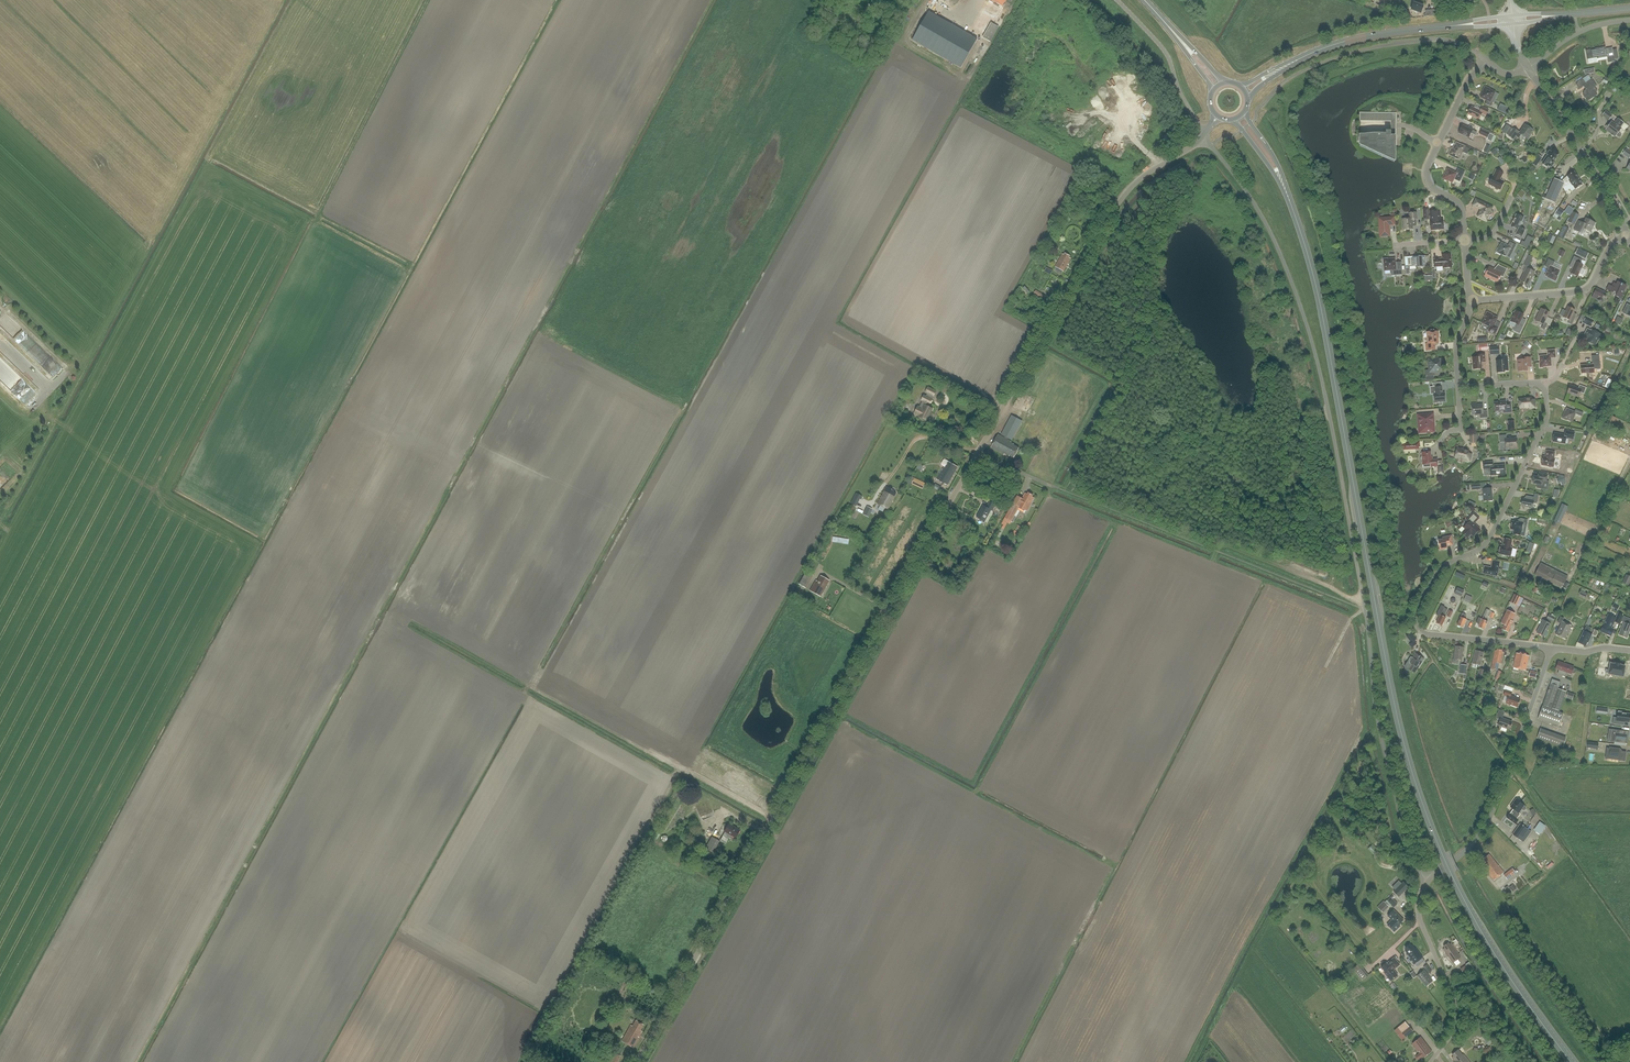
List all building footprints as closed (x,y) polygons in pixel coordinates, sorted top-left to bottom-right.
[(1421,13),(1424,6),(1413,2),(1411,9),(1421,13)] [(961,68),(977,39),(929,12),(913,40),(961,68)] [(999,27),(991,23),(983,38),(991,42),(999,27)] [(1617,49),(1613,49),(1613,47),(1606,48),(1605,46),(1595,48),(1595,50),(1590,51),(1590,49),(1586,50),(1587,59),(1597,57),(1598,59),(1608,57),(1609,62),(1616,61),(1615,59),(1619,58),(1617,49)] [(1583,80),(1576,85),(1579,89),(1584,86),(1587,92),(1589,91),(1590,93),(1585,97),(1587,102),(1597,95),(1595,91),(1597,90),(1595,87),(1597,85),(1592,79),(1591,79),(1588,75),(1583,79),(1583,80)] [(1619,90),(1611,85),(1608,90),(1616,95),(1619,90)] [(1483,91),(1481,97),(1487,100),(1485,104),(1491,107),(1493,102),(1490,101),(1495,92),(1489,89),(1490,89),(1485,86),(1483,91)] [(1471,106),(1468,114),(1479,119),(1481,114),(1485,116),(1489,110),(1482,106),(1480,110),(1471,106)] [(1613,115),(1606,110),(1602,115),(1609,120),(1613,115)] [(1361,113),(1361,120),(1395,121),(1395,123),(1396,114),(1361,113)] [(1615,136),(1621,129),(1620,128),(1624,123),(1618,118),(1614,123),(1612,122),(1609,125),(1608,124),(1605,127),(1607,128),(1606,129),(1612,133),(1611,134),(1614,136),(1615,136)] [(1462,125),(1459,133),(1469,137),(1471,133),(1475,135),(1477,132),(1462,125)] [(1527,139),(1533,130),(1525,125),(1520,133),(1514,129),(1509,136),(1513,139),(1515,136),(1518,139),(1521,135),(1527,139)] [(1488,138),(1490,133),(1482,129),(1480,134),(1488,138)] [(1395,156),(1395,133),(1391,133),(1391,131),(1386,131),(1386,135),(1374,135),(1365,135),(1360,136),(1360,144),(1369,144),(1369,148),(1377,148),(1377,152),(1386,152),(1386,156),(1395,156)] [(1496,136),(1494,135),(1490,133),(1488,138),(1487,139),(1493,142),(1496,136)] [(1112,141),(1109,147),(1115,150),(1118,144),(1112,141)] [(1467,154),(1470,149),(1456,142),(1453,149),(1451,148),(1448,154),(1456,158),(1458,159),(1459,160),(1462,153),(1463,152),(1467,154)] [(1486,143),(1483,150),(1489,152),(1492,145),(1486,143)] [(1556,158),(1559,154),(1551,149),(1547,155),(1548,155),(1542,164),(1547,167),(1548,165),(1551,168),(1555,163),(1552,161),(1555,157),(1556,158)] [(1542,157),(1538,155),(1533,163),(1537,166),(1542,157)] [(1462,178),(1465,171),(1458,168),(1456,173),(1448,169),(1445,174),(1442,178),(1447,181),(1447,180),(1452,182),(1456,175),(1462,178)] [(1493,176),(1489,184),(1495,187),(1495,188),(1495,189),(1497,190),(1498,190),(1499,189),(1500,189),(1504,181),(1500,179),(1503,173),(1496,170),(1493,176)] [(1563,188),(1579,178),(1575,172),(1567,177),(1568,180),(1562,182),(1555,179),(1545,199),(1555,204),(1563,188)] [(1575,189),(1583,185),(1579,178),(1563,188),(1565,192),(1569,189),(1568,188),(1573,185),(1575,189)] [(1524,198),(1527,191),(1522,189),(1519,195),(1524,198)] [(1491,210),(1493,207),(1476,199),(1473,205),(1481,209),(1477,216),(1486,220),(1489,215),(1490,216),(1492,214),(1493,213),(1492,211),(1491,210)] [(1559,207),(1555,213),(1559,215),(1560,216),(1564,211),(1559,207)] [(1428,209),(1423,209),(1424,219),(1429,218),(1431,218),(1431,220),(1430,220),(1431,230),(1444,229),(1443,219),(1441,219),(1440,210),(1430,211),(1430,215),(1429,216),(1428,209)] [(1409,218),(1402,219),(1403,230),(1413,229),(1412,220),(1417,219),(1416,212),(1409,213),(1409,218)] [(1573,212),(1568,222),(1574,225),(1579,215),(1573,212)] [(1516,234),(1522,237),(1525,230),(1519,227),(1524,217),(1516,214),(1511,226),(1518,229),(1516,234)] [(1394,217),(1379,218),(1380,228),(1379,229),(1379,231),(1380,231),(1380,236),(1385,236),(1386,236),(1388,236),(1388,235),(1389,235),(1389,225),(1395,224),(1394,217)] [(1579,221),(1574,230),(1584,234),(1586,229),(1591,232),(1595,225),(1596,223),(1596,222),(1593,221),(1587,218),(1584,223),(1579,221)] [(1564,226),(1559,236),(1564,239),(1569,228),(1564,226)] [(1550,234),(1547,241),(1553,244),(1556,237),(1550,234)] [(1508,246),(1502,243),(1499,248),(1498,248),(1496,252),(1501,254),(1506,256),(1510,248),(1514,250),(1516,245),(1510,242),(1508,246)] [(1575,254),(1582,257),(1584,252),(1578,249),(1575,254)] [(1528,267),(1533,257),(1528,255),(1529,253),(1528,253),(1529,251),(1527,250),(1520,263),(1528,267)] [(1064,271),(1071,259),(1069,257),(1070,256),(1065,253),(1064,255),(1063,254),(1056,266),(1064,271)] [(1442,259),(1434,259),(1434,267),(1443,266),(1443,268),(1452,267),(1452,266),(1453,266),(1453,265),(1453,263),(1452,263),(1451,254),(1442,254),(1442,259)] [(1426,267),(1425,256),(1418,256),(1419,258),(1416,258),(1408,258),(1408,265),(1404,266),(1405,270),(1406,269),(1406,274),(1410,274),(1409,270),(1417,270),(1417,268),(1419,267),(1419,268),(1426,267)] [(1570,273),(1578,276),(1583,265),(1580,264),(1582,260),(1574,256),(1571,262),(1575,263),(1570,273)] [(1388,259),(1388,258),(1383,259),(1383,263),(1384,263),(1385,271),(1391,270),(1392,276),(1402,275),(1401,262),(1395,262),(1395,258),(1388,259)] [(1548,259),(1545,266),(1549,268),(1545,276),(1551,278),(1551,279),(1556,281),(1558,276),(1557,276),(1560,270),(1553,267),(1555,262),(1548,259)] [(1486,269),(1485,272),(1485,273),(1486,274),(1485,276),(1498,282),(1500,276),(1503,277),(1507,269),(1498,265),(1495,270),(1489,267),(1488,269),(1487,269),(1486,269)] [(1529,285),(1535,272),(1527,268),(1520,281),(1529,285)] [(1621,298),(1626,286),(1618,281),(1617,284),(1614,283),(1612,286),(1609,285),(1607,289),(1617,294),(1616,296),(1621,298)] [(1605,292),(1596,288),(1591,297),(1597,300),(1599,296),(1602,298),(1605,292)] [(1046,297),(1036,291),(1034,294),(1044,301),(1046,297)] [(1563,317),(1569,320),(1568,323),(1572,325),(1577,314),(1573,312),(1575,310),(1568,307),(1566,311),(1563,309),(1560,315),(1563,317)] [(1541,309),(1536,320),(1544,324),(1542,328),(1545,330),(1548,324),(1545,322),(1549,312),(1541,309)] [(1513,316),(1511,321),(1516,324),(1513,330),(1520,333),(1523,325),(1520,323),(1524,314),(1516,311),(1515,311),(1514,311),(1513,312),(1512,313),(1512,315),(1513,316)] [(1492,314),(1487,312),(1485,316),(1486,317),(1482,323),(1490,327),(1488,331),(1495,334),(1498,327),(1494,325),(1498,318),(1491,314),(1492,314)] [(1591,327),(1594,320),(1586,316),(1583,323),(1591,327)] [(1620,325),(1623,319),(1617,316),(1614,323),(1620,325)] [(1587,341),(1595,345),(1600,334),(1592,330),(1592,331),(1588,329),(1585,336),(1589,338),(1587,341)] [(1429,344),(1426,344),(1427,350),(1435,350),(1435,343),(1438,343),(1438,338),(1439,338),(1438,331),(1435,332),(1435,330),(1434,330),(1431,330),(1430,331),(1431,332),(1428,332),(1429,344)] [(1403,347),(1403,353),(1413,352),(1412,345),(1405,345),(1405,347),(1403,347)] [(1490,355),(1499,354),(1499,346),(1490,347),(1490,355)] [(1548,355),(1540,356),(1540,364),(1540,367),(1544,367),(1551,366),(1551,358),(1556,357),(1555,350),(1547,350),(1548,355)] [(1477,357),(1472,357),(1473,369),(1482,368),(1482,362),(1486,362),(1485,354),(1477,355),(1477,357)] [(1593,364),(1581,365),(1582,373),(1589,373),(1590,373),(1594,373),(1594,369),(1601,369),(1600,355),(1592,356),(1593,364)] [(1518,363),(1517,364),(1518,366),(1518,367),(1518,371),(1527,370),(1527,366),(1528,365),(1531,365),(1530,357),(1522,358),(1521,359),(1521,360),(1518,360),(1518,363)] [(1500,360),(1497,360),(1497,372),(1505,372),(1504,371),(1508,371),(1507,358),(1500,358),(1500,360)] [(1430,370),(1425,370),(1426,376),(1435,376),(1435,371),(1437,371),(1436,369),(1441,369),(1441,365),(1443,365),(1442,359),(1429,360),(1430,370)] [(1617,386),(1623,390),(1626,384),(1621,381),(1617,386)] [(1433,383),(1434,393),(1435,402),(1446,401),(1445,392),(1443,393),(1442,382),(1433,383)] [(1567,392),(1579,396),(1580,392),(1584,393),(1586,387),(1580,385),(1579,388),(1570,385),(1567,392)] [(921,401),(923,402),(921,406),(919,405),(914,415),(928,422),(935,408),(929,405),(933,397),(934,397),(938,391),(929,386),(925,393),(928,394),(926,396),(924,395),(921,401)] [(23,399),(28,403),(33,397),(28,393),(23,399)] [(1527,399),(1519,399),(1520,408),(1532,407),(1532,408),(1535,407),(1535,400),(1532,401),(1531,397),(1527,398),(1527,399)] [(1495,402),(1495,411),(1504,410),(1504,413),(1512,412),(1511,404),(1506,404),(1506,400),(1502,401),(1495,402)] [(1477,405),(1477,403),(1472,404),(1472,414),(1480,414),(1480,418),(1488,418),(1487,410),(1483,410),(1483,404),(1477,405)] [(1564,414),(1562,418),(1567,420),(1567,419),(1572,422),(1576,414),(1582,416),(1583,412),(1576,409),(1575,412),(1567,408),(1564,414)] [(1433,414),(1419,415),(1420,428),(1421,428),(1422,432),(1426,431),(1426,432),(1435,431),(1434,427),(1433,426),(1432,420),(1434,420),(1433,414)] [(1606,424),(1612,427),(1616,417),(1610,414),(1606,424)] [(1014,458),(1019,448),(1014,445),(1014,444),(1011,442),(1011,441),(1007,439),(1007,438),(1011,440),(1022,421),(1012,415),(1001,434),(1005,436),(1004,438),(998,434),(991,447),(1004,454),(1009,456),(1009,455),(1014,458)] [(1515,430),(1514,421),(1508,421),(1508,425),(1507,425),(1508,430),(1515,430)] [(1554,433),(1553,441),(1565,444),(1566,438),(1573,439),(1575,432),(1566,431),(1565,435),(1554,433)] [(1478,443),(1478,434),(1469,435),(1470,443),(1478,443)] [(1506,435),(1500,435),(1500,442),(1505,442),(1506,449),(1517,448),(1516,438),(1507,439),(1506,435)] [(1402,450),(1414,449),(1414,447),(1414,442),(1402,443),(1402,450)] [(1463,460),(1470,462),(1472,455),(1468,454),(1469,450),(1464,449),(1464,450),(1457,448),(1455,457),(1463,459),(1463,460)] [(1543,456),(1542,465),(1553,467),(1555,458),(1554,458),(1555,452),(1546,450),(1545,457),(1543,456)] [(1422,452),(1423,465),(1433,464),(1433,467),(1438,466),(1438,465),(1442,465),(1442,459),(1438,460),(1438,459),(1431,459),(1431,451),(1422,452)] [(948,485),(958,467),(945,460),(942,465),(945,467),(943,470),(942,469),(937,479),(948,485)] [(1490,468),(1491,475),(1506,474),(1505,465),(1493,465),(1493,462),(1483,462),(1484,469),(1490,468)] [(1534,476),(1533,483),(1532,483),(1537,484),(1536,488),(1548,490),(1549,481),(1546,481),(1547,475),(1541,473),(1539,473),(1538,477),(1534,476)] [(1566,484),(1565,481),(1566,481),(1564,476),(1559,475),(1558,475),(1559,478),(1556,479),(1558,483),(1561,483),(1561,485),(1566,484)] [(923,482),(915,478),(912,484),(922,489),(927,480),(924,479),(923,482)] [(888,509),(896,493),(891,491),(892,489),(886,486),(877,503),(888,509)] [(1484,501),(1493,500),(1492,488),(1483,489),(1484,501)] [(1018,510),(1020,511),(1024,514),(1026,511),(1027,512),(1033,502),(1032,502),(1034,498),(1032,497),(1033,495),(1028,493),(1027,494),(1025,493),(1022,499),(1017,496),(1005,518),(1011,522),(1018,510)] [(1523,500),(1520,503),(1522,504),(1522,506),(1527,507),(1530,509),(1531,507),(1533,508),(1533,503),(1535,503),(1537,502),(1539,494),(1535,494),(1534,497),(1526,495),(1526,499),(1523,498),(1523,500)] [(983,506),(977,517),(987,523),(993,513),(992,511),(996,505),(990,502),(987,507),(983,506)] [(873,509),(867,506),(863,514),(869,517),(873,509)] [(1466,529),(1462,533),(1467,538),(1471,534),(1473,536),(1474,535),(1475,535),(1477,534),(1477,532),(1480,529),(1474,523),(1479,518),(1474,513),(1468,519),(1470,521),(1464,527),(1466,529)] [(1522,525),(1527,526),(1528,519),(1521,518),(1520,522),(1512,521),(1511,529),(1514,530),(1513,534),(1520,536),(1520,535),(1522,525)] [(1438,540),(1440,550),(1447,548),(1447,546),(1453,545),(1451,536),(1444,537),(1443,539),(1438,540)] [(1501,545),(1499,554),(1511,556),(1513,548),(1511,547),(1512,540),(1504,538),(1503,545),(1501,545)] [(1534,551),(1536,543),(1530,542),(1528,549),(1534,551)] [(1499,568),(1500,561),(1493,560),(1491,568),(1484,566),(1483,573),(1497,576),(1498,573),(1499,573),(1500,572),(1501,572),(1501,571),(1501,570),(1501,569),(1500,569),(1499,568)] [(1551,583),(1561,587),(1561,585),(1563,586),(1566,579),(1555,574),(1555,575),(1550,572),(1550,571),(1539,566),(1535,574),(1546,580),(1545,581),(1547,582),(1548,580),(1551,582),(1551,583)] [(806,572),(799,584),(805,588),(813,576),(806,572)] [(816,580),(810,591),(820,597),(829,580),(820,575),(817,581),(816,580)] [(1461,597),(1464,590),(1457,587),(1454,594),(1461,597)] [(1549,598),(1551,594),(1535,587),(1533,591),(1549,598)] [(1517,605),(1520,597),(1514,594),(1510,602),(1517,605)] [(1472,597),(1469,596),(1466,595),(1464,600),(1470,603),(1472,597)] [(1441,605),(1436,615),(1439,617),(1436,623),(1442,626),(1446,617),(1444,616),(1447,609),(1444,608),(1444,607),(1441,605)] [(1489,612),(1487,617),(1495,620),(1498,614),(1495,613),(1495,614),(1490,611),(1486,609),(1485,611),(1489,612)] [(1515,614),(1507,610),(1501,623),(1504,625),(1502,629),(1508,632),(1513,622),(1512,621),(1515,614)] [(1479,618),(1476,623),(1480,624),(1478,627),(1484,630),(1488,621),(1485,620),(1486,617),(1487,618),(1489,613),(1485,611),(1483,616),(1482,619),(1479,618)] [(1463,628),(1466,619),(1464,618),(1466,615),(1462,613),(1457,625),(1463,628)] [(1619,623),(1623,615),(1618,613),(1614,621),(1619,623)] [(1553,621),(1555,618),(1549,614),(1547,618),(1548,619),(1547,622),(1543,620),(1536,632),(1544,636),(1551,624),(1550,624),(1552,621),(1553,621)] [(1565,639),(1572,625),(1562,621),(1564,618),(1560,616),(1558,622),(1561,624),(1556,634),(1565,639)] [(1619,634),(1627,638),(1629,630),(1629,619),(1624,616),(1622,619),(1622,621),(1624,622),(1619,634)] [(1611,636),(1614,629),(1610,627),(1611,625),(1607,623),(1608,620),(1606,619),(1600,631),(1611,636)] [(1591,628),(1586,625),(1578,642),(1585,646),(1587,642),(1588,643),(1592,635),(1596,637),(1599,631),(1595,629),(1592,634),(1589,633),(1591,628)] [(1412,647),(1417,644),(1414,641),(1416,639),(1411,632),(1406,636),(1411,643),(1410,644),(1412,647)] [(1450,661),(1449,666),(1453,666),(1453,663),(1457,664),(1458,660),(1462,660),(1464,647),(1456,646),(1454,661),(1450,661)] [(1502,664),(1504,652),(1502,652),(1502,650),(1497,649),(1497,651),(1495,651),(1491,669),(1498,669),(1499,663),(1502,664)] [(1480,665),(1483,652),(1476,650),(1471,668),(1476,669),(1477,664),(1480,665)] [(1526,670),(1529,655),(1526,655),(1526,653),(1520,652),(1520,653),(1516,653),(1512,671),(1518,672),(1519,669),(1526,670)] [(1424,659),(1415,653),(1413,657),(1412,657),(1410,657),(1409,659),(1409,660),(1410,661),(1409,662),(1410,663),(1409,663),(1408,662),(1405,666),(1415,673),(1424,659)] [(1558,673),(1566,676),(1567,673),(1571,674),(1572,673),(1573,673),(1574,673),(1575,672),(1577,669),(1573,668),(1574,666),(1573,667),(1566,664),(1559,661),(1558,661),(1556,669),(1559,670),(1558,673)] [(1606,670),(1606,668),(1598,667),(1597,674),(1605,675),(1605,672),(1608,673),(1623,675),(1624,665),(1619,664),(1620,663),(1615,663),(1615,664),(1610,663),(1609,670),(1606,670)] [(1485,670),(1479,668),(1477,677),(1483,678),(1485,670)] [(1543,705),(1538,719),(1559,726),(1563,713),(1559,712),(1566,692),(1558,689),(1560,682),(1552,679),(1543,705)] [(1504,689),(1506,690),(1504,695),(1508,697),(1506,703),(1517,707),(1520,699),(1510,695),(1512,692),(1513,688),(1505,685),(1504,689)] [(1574,694),(1568,692),(1566,698),(1572,700),(1574,694)] [(1612,724),(1621,725),(1622,721),(1629,722),(1629,717),(1629,714),(1623,713),(1623,712),(1619,712),(1619,713),(1617,713),(1617,718),(1613,717),(1612,724)] [(1498,713),(1496,717),(1500,719),(1498,725),(1502,727),(1501,730),(1506,732),(1507,728),(1509,729),(1512,721),(1502,718),(1504,715),(1498,713)] [(1539,739),(1566,746),(1569,736),(1542,729),(1539,739)] [(1608,729),(1607,736),(1613,736),(1612,742),(1627,744),(1627,740),(1626,740),(1626,734),(1621,734),(1621,730),(1608,729)] [(1619,758),(1619,760),(1625,761),(1626,752),(1620,751),(1621,748),(1609,747),(1609,748),(1607,747),(1606,751),(1609,752),(1608,756),(1619,758)] [(1519,820),(1517,819),(1520,814),(1519,813),(1524,806),(1516,799),(1510,807),(1513,810),(1510,814),(1510,813),(1506,818),(1515,824),(1519,820)] [(700,816),(713,812),(710,800),(697,804),(700,816)] [(1541,822),(1535,829),(1542,834),(1547,826),(1541,822)] [(735,838),(740,830),(728,824),(724,832),(725,832),(720,841),(726,844),(728,839),(732,841),(734,837),(735,838)] [(1524,843),(1531,832),(1520,824),(1512,835),(1520,841),(1524,843)] [(714,853),(720,842),(712,837),(705,848),(714,853)] [(1483,862),(1481,864),(1494,881),(1504,873),(1499,866),(1498,866),(1489,854),(1482,860),(1483,862)] [(1512,869),(1503,875),(1507,880),(1516,873),(1512,869)] [(1399,897),(1409,887),(1403,882),(1394,892),(1399,897)] [(1387,900),(1386,900),(1384,902),(1389,907),(1391,905),(1393,908),(1397,904),(1391,899),(1389,900),(1388,899),(1387,900)] [(1384,902),(1378,908),(1383,913),(1389,907),(1384,902)] [(1392,921),(1387,925),(1394,933),(1400,927),(1399,925),(1403,920),(1394,910),(1388,916),(1392,921)] [(1443,949),(1453,963),(1461,958),(1451,944),(1449,945),(1448,943),(1444,946),(1445,948),(1443,949)] [(1415,949),(1412,946),(1411,947),(1410,945),(1405,948),(1407,950),(1406,951),(1408,955),(1407,955),(1416,967),(1424,960),(1415,949)] [(1394,957),(1387,963),(1381,967),(1385,972),(1384,973),(1391,981),(1398,975),(1394,970),(1400,965),(1394,957)] [(1352,969),(1362,981),(1368,975),(1359,964),(1352,969)] [(1463,974),(1469,970),(1466,966),(1460,969),(1463,974)] [(1426,987),(1433,981),(1424,970),(1417,976),(1426,987)] [(641,1034),(642,1031),(641,1030),(643,1024),(635,1020),(632,1025),(630,1024),(621,1040),(634,1047),(641,1034)] [(1409,1027),(1405,1022),(1398,1027),(1402,1033),(1405,1037),(1413,1031),(1410,1027),(1409,1027)] [(1421,1037),(1412,1044),(1420,1053),(1416,1056),(1416,1057),(1416,1058),(1416,1059),(1418,1060),(1419,1060),(1422,1057),(1423,1058),(1430,1053),(1429,1052),(1431,1050),(1421,1037)] [(1489,1037),(1484,1041),(1488,1046),(1493,1042),(1489,1037)] [(1462,1055),(1458,1050),(1452,1055),(1453,1057),(1452,1058),(1454,1061),(1453,1061),(1470,1061),(1464,1055),(1463,1054),(1462,1055)] [(621,1056),(613,1052),(607,1061),(617,1061),(621,1056)]
